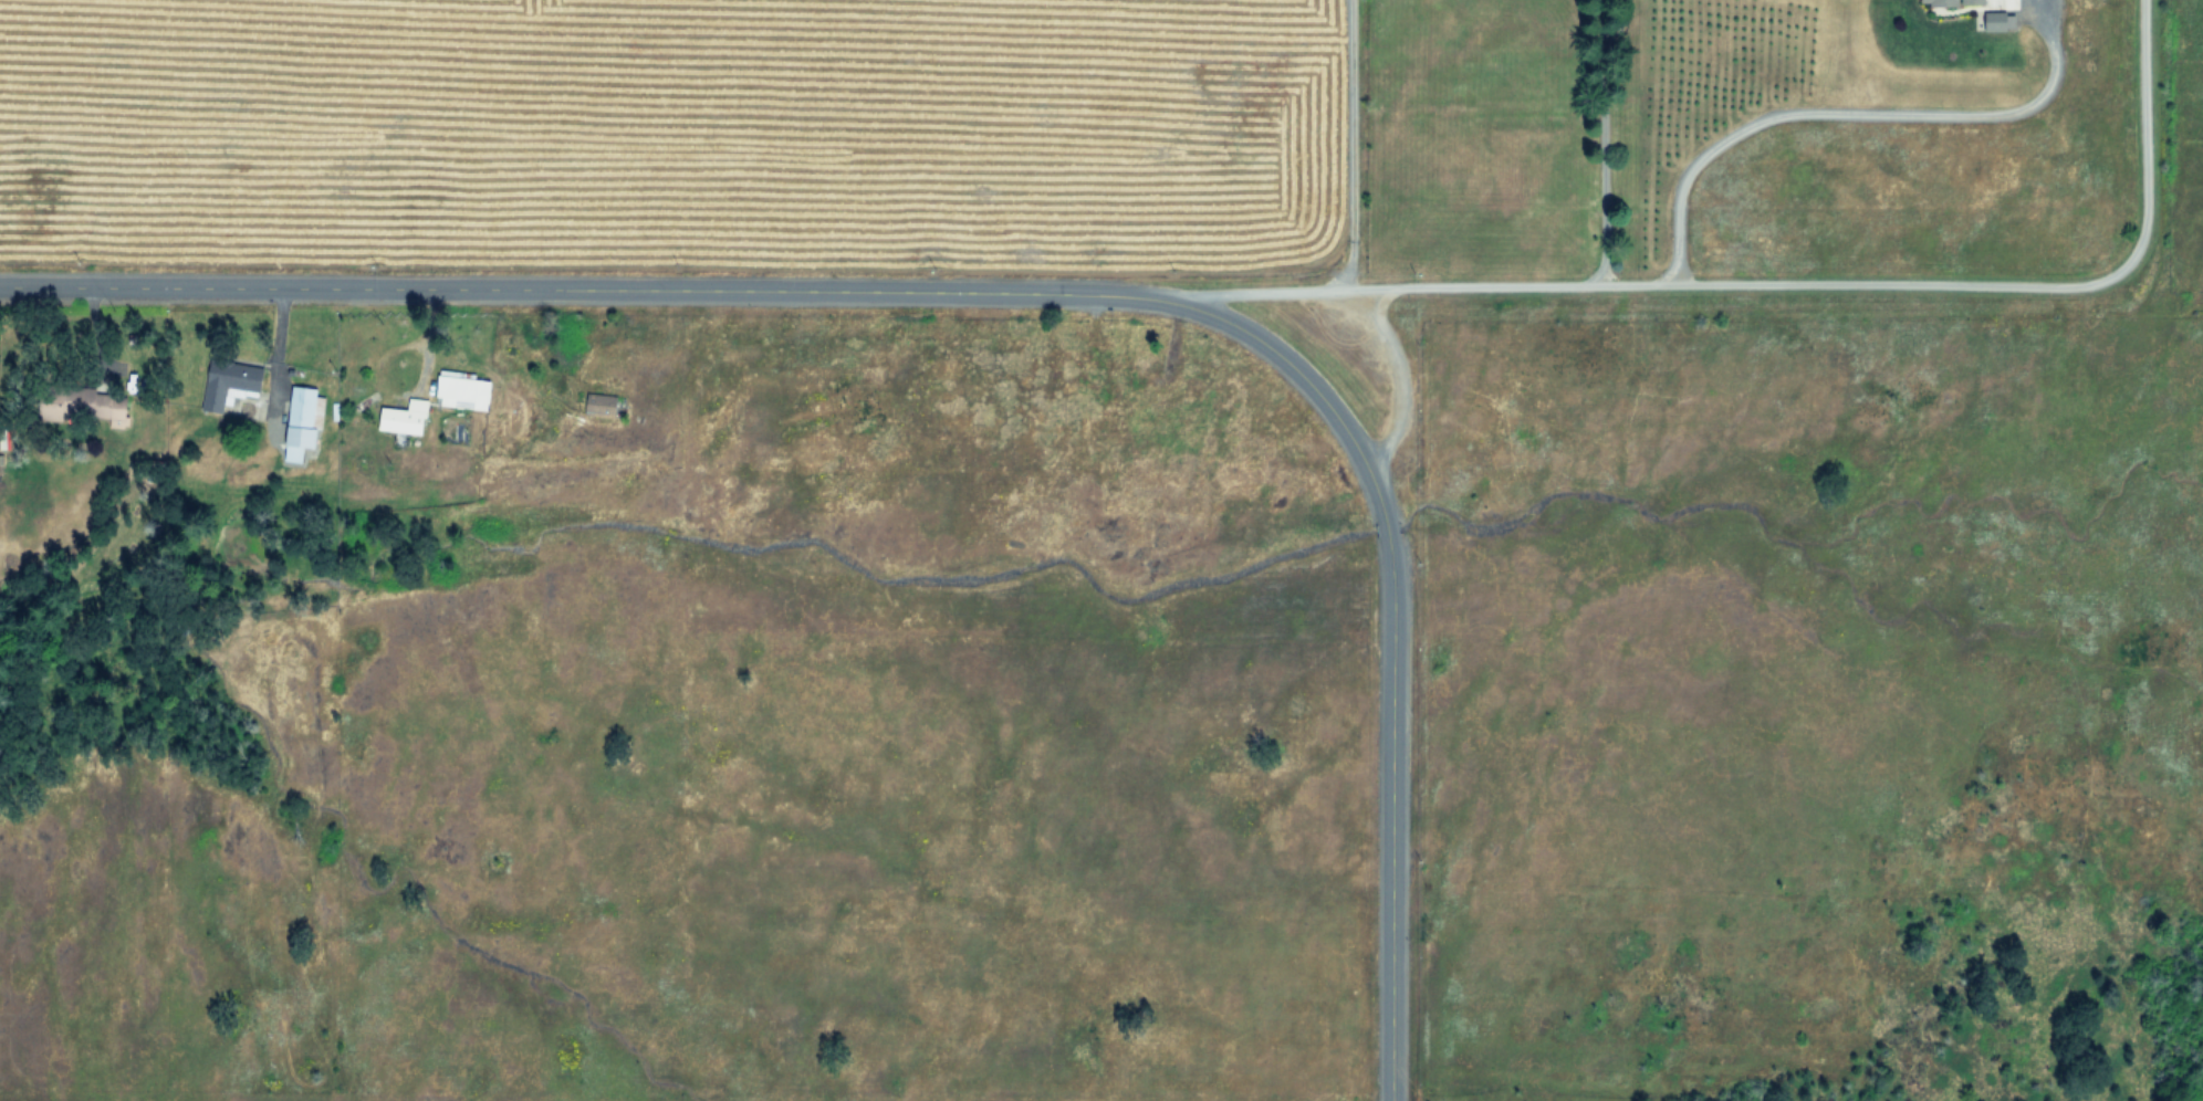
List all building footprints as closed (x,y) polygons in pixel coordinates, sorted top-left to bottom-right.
[(2016,11),(1988,12),(1988,29),(2017,28),(2016,11)] [(203,408),(223,410),(224,403),(232,404),(234,393),(260,397),(264,366),(210,358),(203,408)] [(489,409),(492,377),(439,372),(436,395),(441,396),(440,404),(489,409)] [(286,460),(302,461),(304,446),(317,446),(319,425),(322,425),(325,395),(317,394),(318,386),(291,384),(286,460)] [(67,412),(100,413),(100,418),(116,419),(116,424),(128,424),(129,393),(97,392),(97,388),(67,387),(67,412)] [(618,395),(588,391),(586,411),(615,415),(618,395)] [(380,406),(378,429),(425,432),(427,398),(409,397),(408,408),(380,406)]
